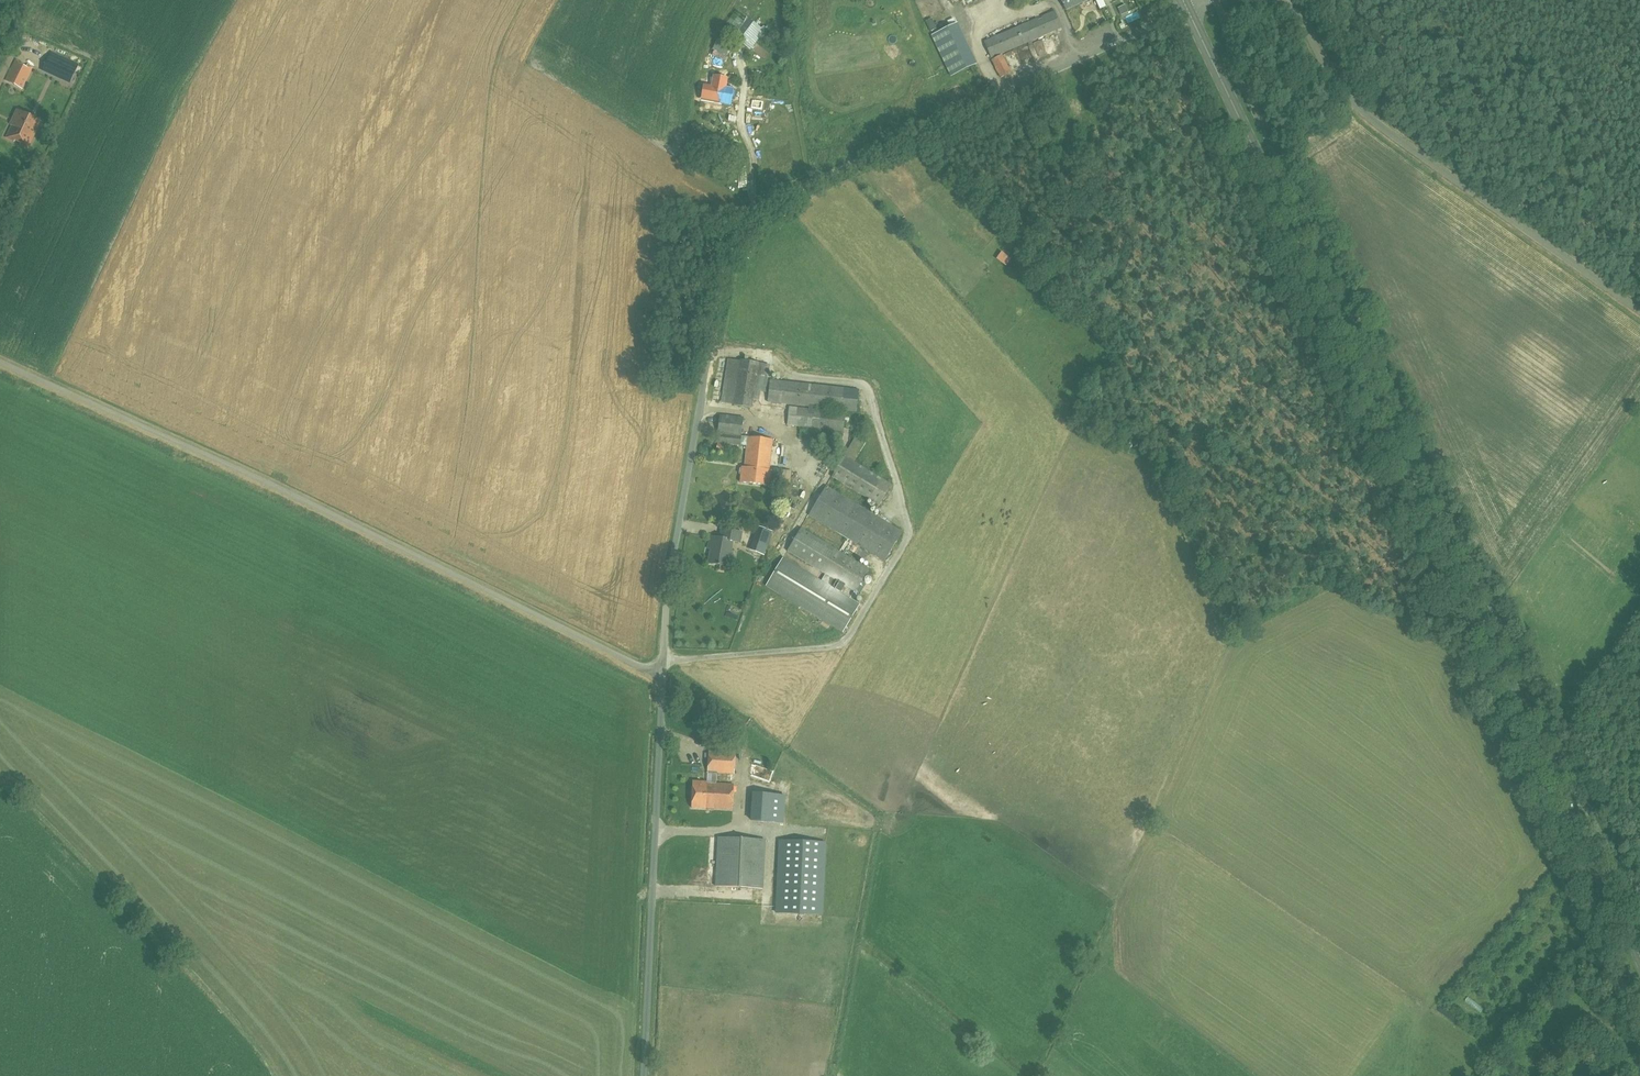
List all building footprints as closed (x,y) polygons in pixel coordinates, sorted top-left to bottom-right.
[(1105,12),(1112,9),(1108,0),(1102,0),(1101,0),(1105,12)] [(1050,4),(1040,7),(1042,13),(1052,9),(1050,4)] [(991,59),(1060,29),(1053,11),(983,41),(991,59)] [(750,50),(764,31),(744,17),(732,35),(750,50)] [(930,32),(937,29),(933,21),(927,24),(930,32)] [(950,77),(973,66),(975,66),(955,24),(954,25),(931,36),(950,77)] [(74,74),(78,66),(51,54),(44,70),(62,78),(70,82),(74,74)] [(999,78),(1011,72),(1002,54),(991,60),(999,78)] [(15,59),(5,80),(21,88),(32,66),(27,64),(24,67),(20,65),(21,61),(15,59)] [(726,87),(727,79),(713,76),(711,86),(704,84),(701,100),(731,105),(734,88),(726,87)] [(29,148),(42,121),(16,109),(9,125),(11,126),(5,138),(15,142),(15,141),(20,143),(20,144),(29,148)] [(1011,268),(1017,261),(1008,252),(1002,259),(1011,268)] [(765,392),(770,365),(728,358),(721,402),(752,408),(754,391),(765,392)] [(856,412),(859,389),(770,380),(767,402),(856,412)] [(843,431),(845,413),(789,406),(787,425),(843,431)] [(740,446),(743,417),(719,414),(716,443),(717,443),(716,451),(724,452),(724,444),(740,446)] [(769,470),(772,439),(748,437),(744,467),(741,467),(741,468),(740,468),(739,473),(741,474),(740,482),(769,486),(771,471),(769,470)] [(878,505),(891,484),(854,462),(865,443),(855,437),(831,477),(878,505)] [(790,485),(792,471),(782,469),(780,484),(790,485)] [(885,562),(903,532),(826,486),(808,516),(885,562)] [(762,542),(772,546),(779,530),(769,526),(762,542)] [(855,593),(869,570),(801,528),(787,551),(855,593)] [(740,543),(741,532),(722,529),(720,538),(711,536),(708,549),(711,549),(709,563),(728,567),(732,541),(740,543)] [(843,633),(859,605),(783,559),(767,586),(843,633)] [(734,775),(735,752),(708,750),(707,773),(708,773),(708,782),(693,781),(692,808),(706,809),(706,808),(732,809),(733,785),(716,784),(716,774),(734,775)] [(756,793),(756,820),(789,820),(789,793),(756,793)] [(763,889),(765,840),(718,837),(715,886),(763,889)] [(824,843),(778,840),(774,913),(820,915),(824,843)]
